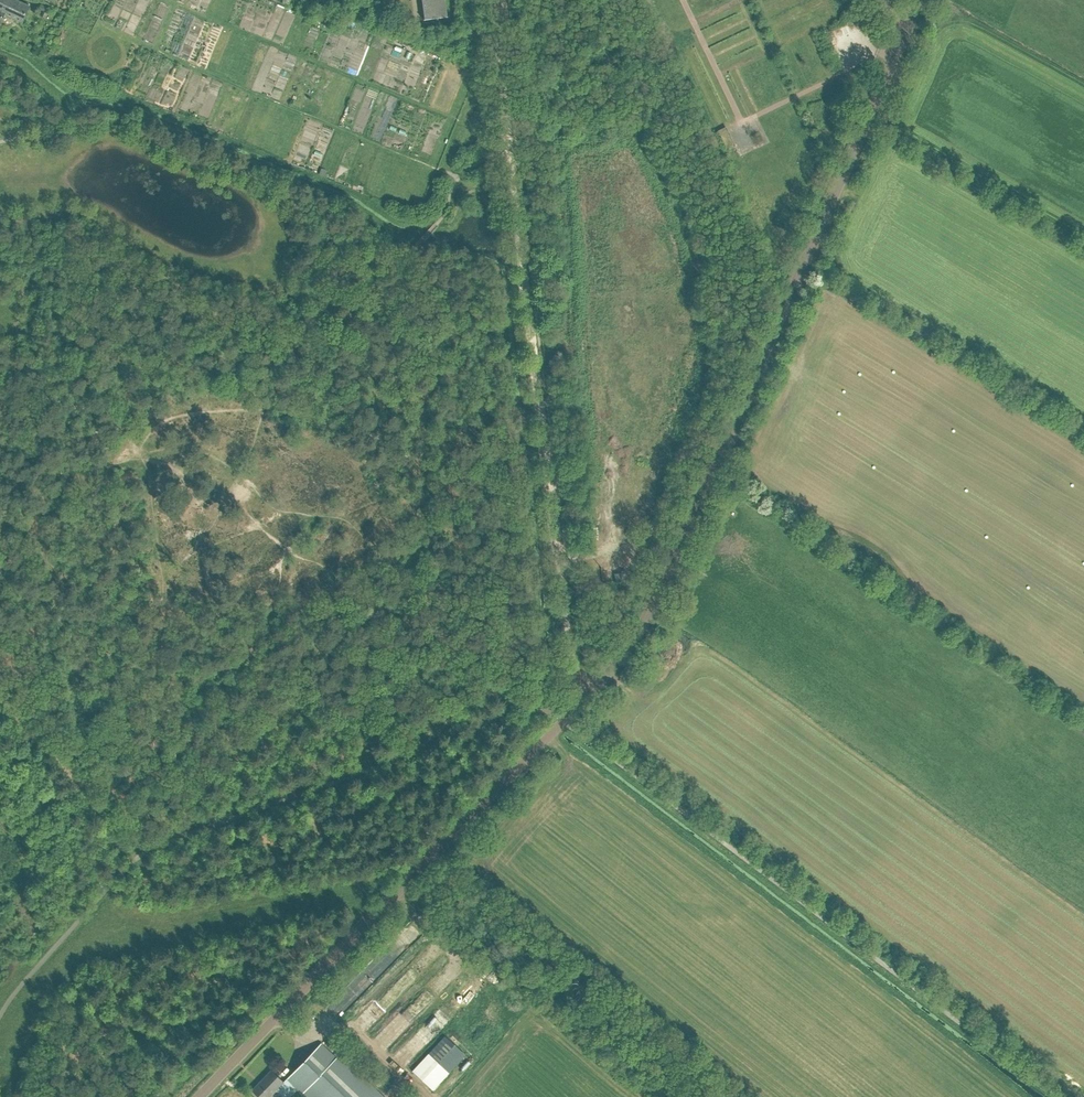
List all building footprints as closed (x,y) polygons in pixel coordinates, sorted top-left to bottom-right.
[(15,0),(0,0),(0,26),(5,15),(23,23),(31,7),(15,0)] [(133,1),(131,0),(125,0),(120,12),(128,15),(133,1)] [(447,17),(445,0),(421,0),(423,20),(447,17)] [(163,18),(166,5),(154,2),(151,15),(163,18)] [(106,18),(113,20),(118,5),(111,3),(106,18)] [(45,18),(50,9),(42,5),(40,9),(43,11),(41,16),(45,18)] [(198,31),(201,20),(188,17),(185,28),(198,31)] [(361,69),(361,49),(343,48),(342,68),(361,69)] [(159,100),(163,90),(153,86),(149,95),(159,100)] [(172,104),(176,91),(165,88),(161,101),(172,104)] [(727,149),(734,146),(726,127),(718,131),(727,149)] [(431,1088),(447,1071),(463,1054),(445,1037),(428,1054),(412,1071),(431,1088)] [(306,1096),(384,1096),(340,1054),(336,1058),(322,1044),(285,1083),(271,1070),(252,1090),(259,1096),(270,1096),(276,1090),(283,1096),(294,1085),(306,1096)]
